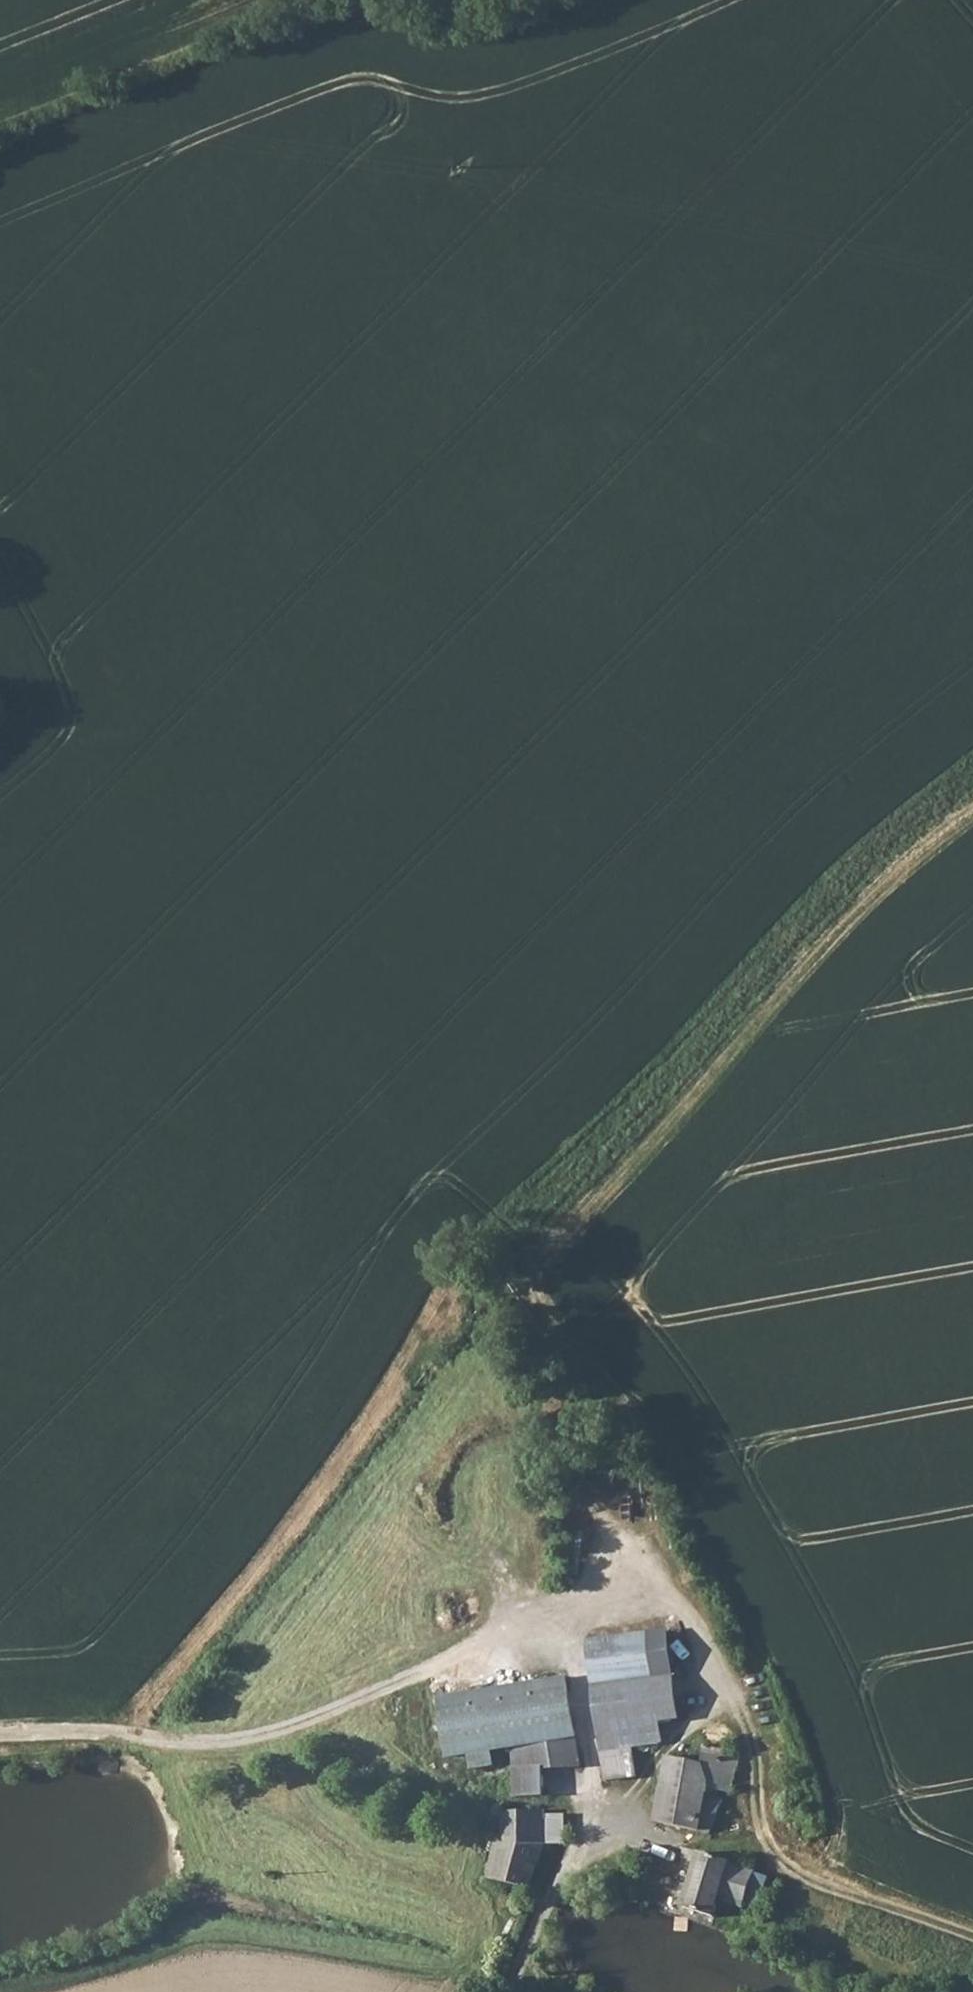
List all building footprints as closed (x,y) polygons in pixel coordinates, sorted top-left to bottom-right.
[(444,1755),(510,1741),(570,1729),(559,1669),(431,1695),(444,1755)] [(656,1820),(709,1830),(712,1830),(722,1797),(708,1794),(709,1786),(727,1788),(735,1790),(740,1752),(727,1749),(729,1683),(708,1682),(708,1729),(703,1759),(669,1754),(656,1820)] [(570,1729),(510,1741),(513,1757),(517,1794),(545,1795),(541,1766),(576,1759),(570,1729)] [(631,1744),(602,1749),(608,1777),(637,1772),(631,1744)] [(491,1876),(533,1885),(534,1877),(537,1857),(539,1836),(543,1837),(545,1812),(546,1808),(507,1809),(503,1838),(497,1837),(491,1876)] [(703,1849),(685,1904),(715,1914),(723,1897),(758,1907),(766,1878),(703,1849)]
